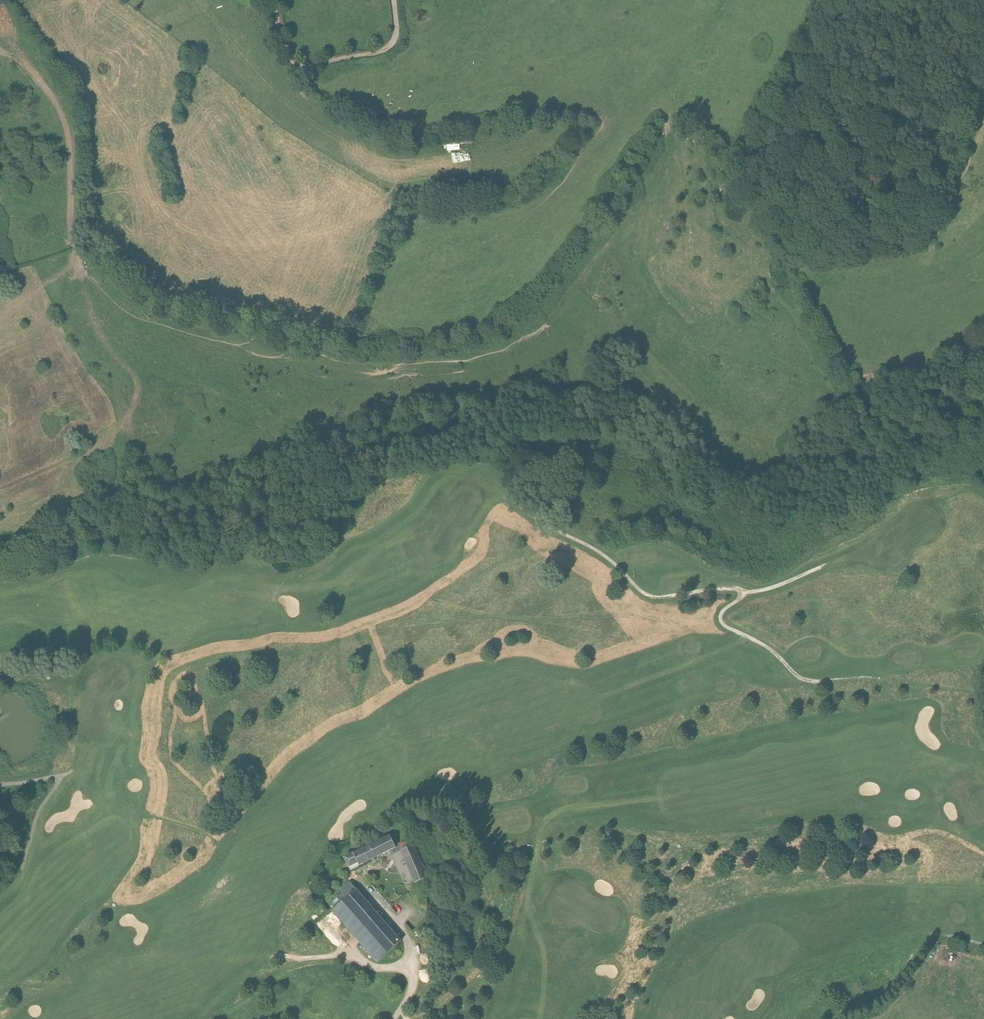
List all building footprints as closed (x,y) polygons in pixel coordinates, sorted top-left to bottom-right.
[(343,861),(348,873),(391,855),(386,843),(343,861)] [(415,854),(401,859),(416,893),(430,887),(415,854)] [(397,947),(352,897),(333,914),(378,964),(397,947)]
